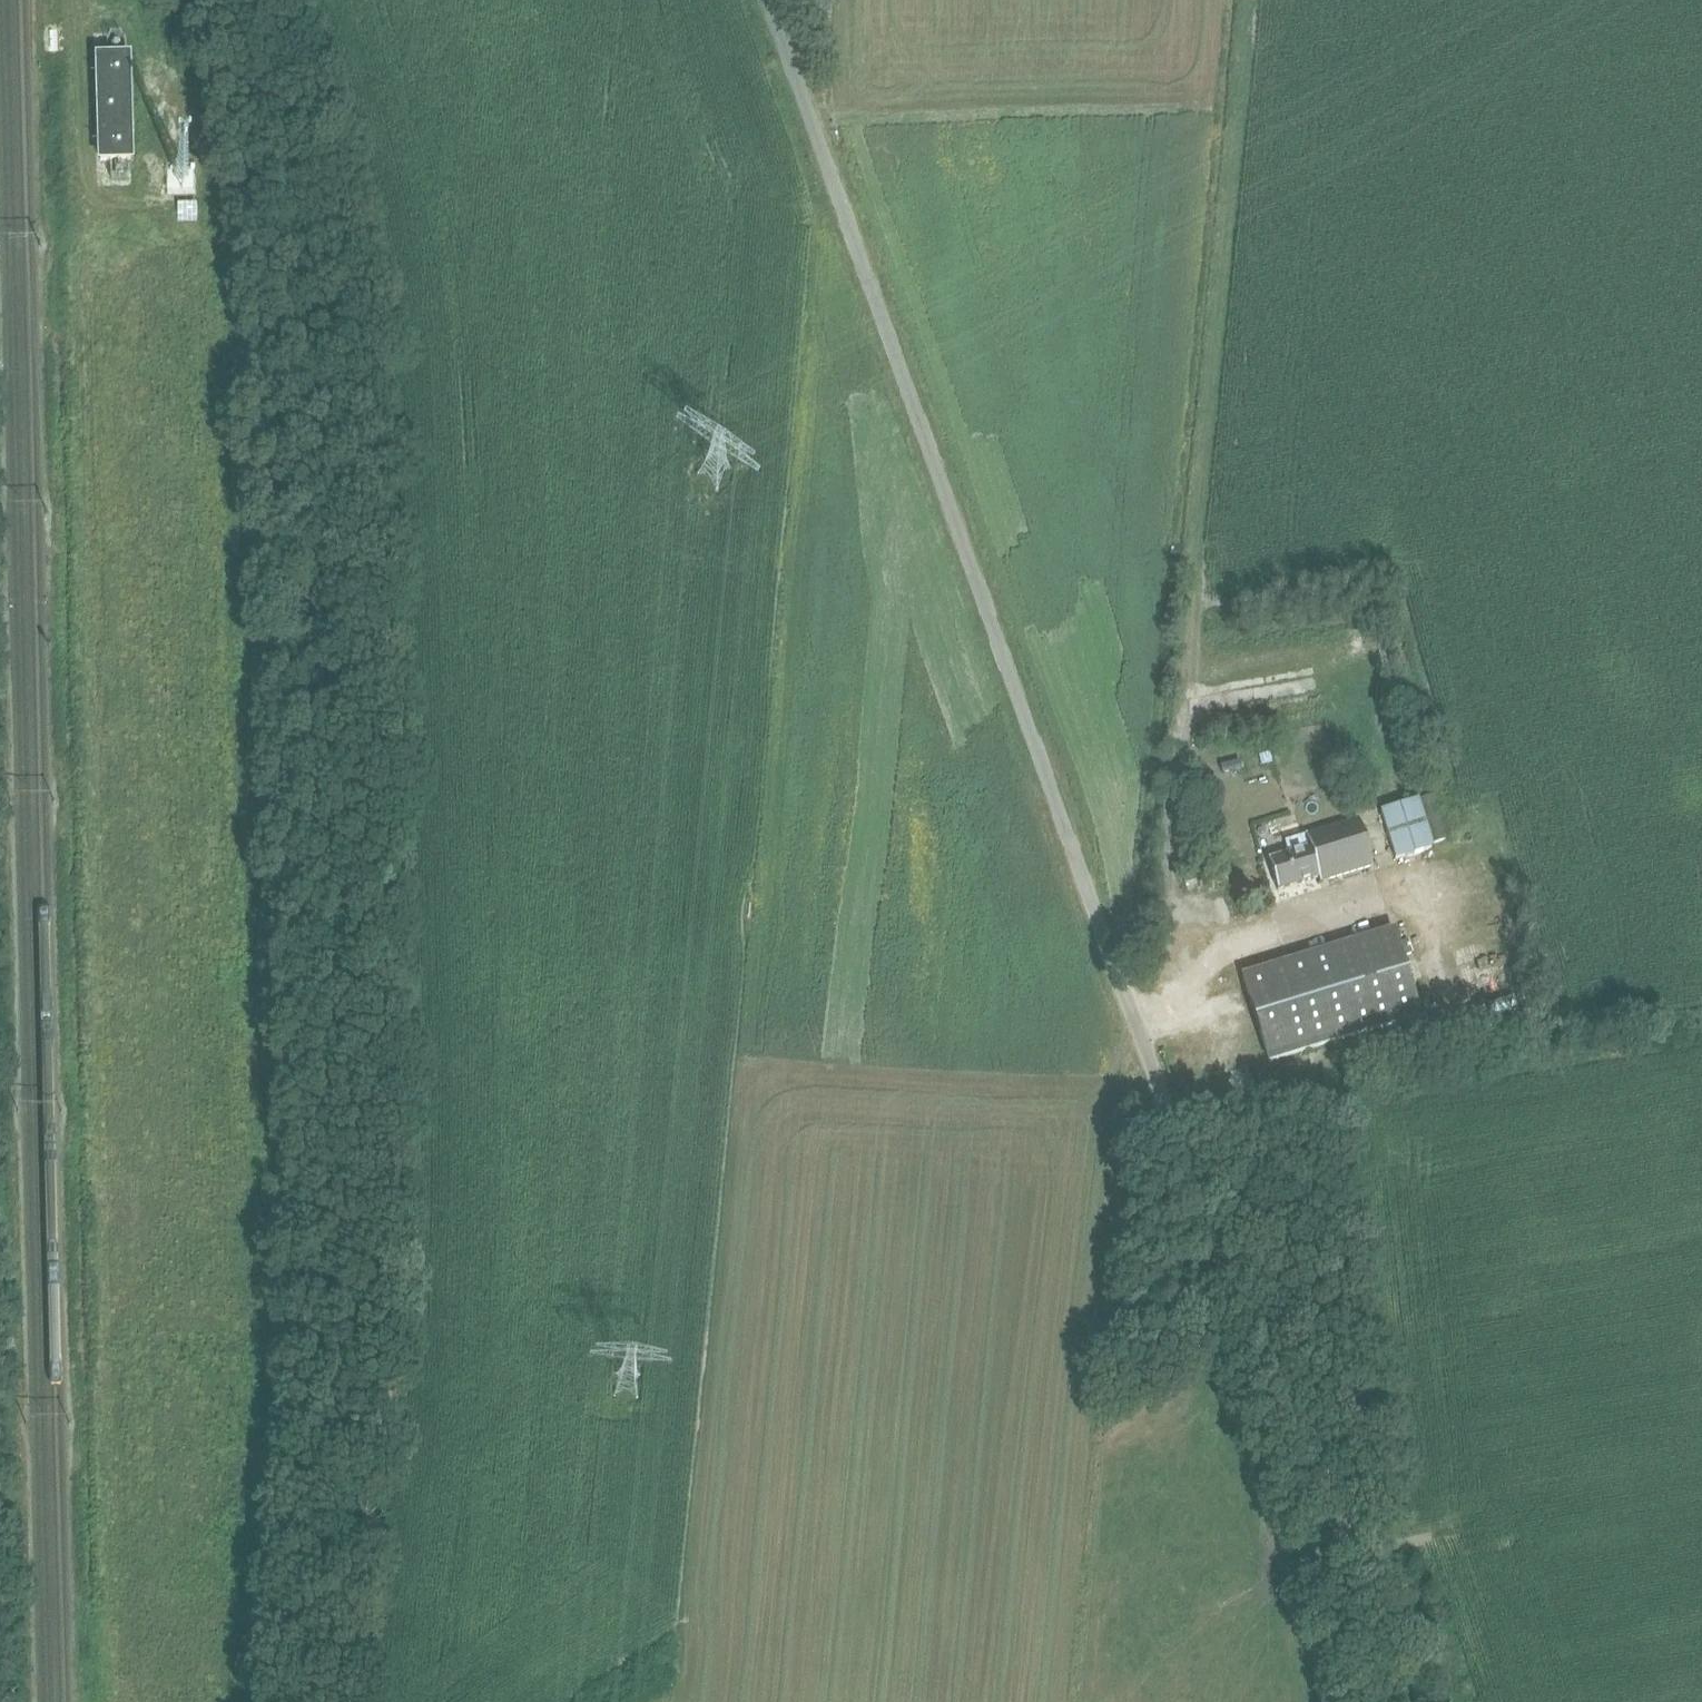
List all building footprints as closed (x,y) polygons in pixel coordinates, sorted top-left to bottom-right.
[(98,59),(101,161),(132,160),(129,58),(125,58),(108,59),(98,59)] [(1257,756),(1212,767),(1215,777),(1260,766),(1257,756)] [(1418,801),(1381,813),(1395,860),(1433,848),(1432,846),(1447,841),(1433,796),(1418,801)] [(1278,891),(1299,884),(1319,878),(1320,883),(1373,867),(1358,819),(1306,836),(1284,842),(1288,855),(1268,861),(1278,891)] [(1370,1032),(1420,1016),(1393,930),(1243,976),(1269,1063),(1370,1032)] [(1397,944),(1402,958),(1412,955),(1408,941),(1397,944)]
